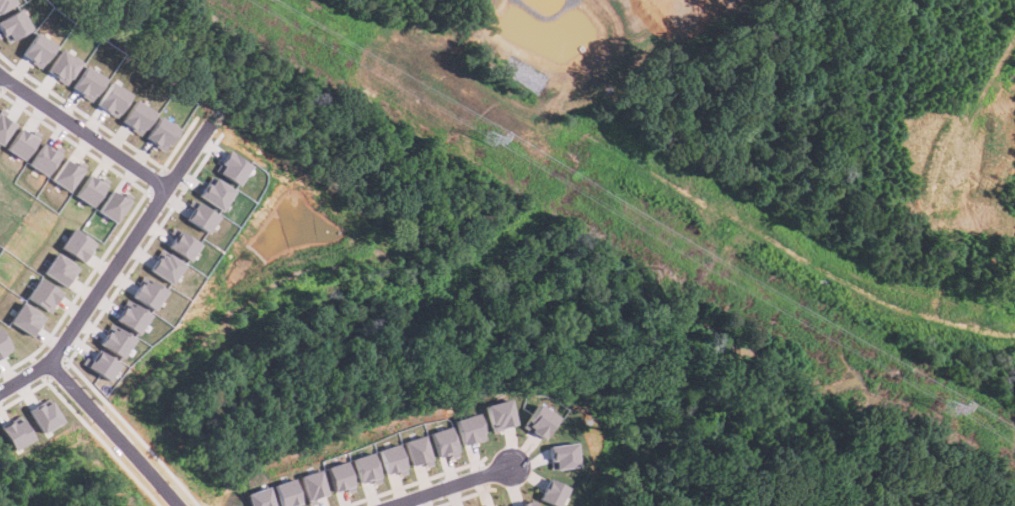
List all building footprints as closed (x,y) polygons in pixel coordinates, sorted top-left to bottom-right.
[(14,4),(12,0),(0,0),(0,11),(14,4)] [(6,42),(30,30),(19,8),(0,18),(0,30),(6,42)] [(21,55),(41,67),(55,44),(35,31),(21,55)] [(66,84),(81,61),(61,48),(46,70),(66,84)] [(91,101),(105,78),(85,65),(71,88),(91,101)] [(96,104),(116,117),(131,94),(112,81),(96,104)] [(141,134),(155,111),(135,99),(121,122),(141,134)] [(1,145),(15,124),(0,113),(0,144),(1,145)] [(179,128),(160,115),(145,138),(164,151),(179,128)] [(35,130),(32,135),(20,127),(6,149),(23,160),(40,133),(35,130)] [(63,149),(55,143),(52,148),(43,142),(29,164),(46,175),(63,149)] [(81,161),(78,166),(65,158),(52,180),(69,191),(86,165),(81,161)] [(103,176),(100,181),(89,174),(75,195),(92,206),(109,180),(103,176)] [(220,210),(234,190),(212,176),(199,196),(220,210)] [(98,211),(115,222),(129,201),(112,189),(98,211)] [(217,214),(196,202),(185,219),(207,232),(217,214)] [(96,242),(73,227),(60,247),(83,262),(96,242)] [(188,261),(199,243),(177,229),(166,246),(188,261)] [(170,284),(183,264),(161,249),(148,269),(170,284)] [(79,266),(57,252),(43,272),(66,287),(79,266)] [(152,310),(165,289),(142,275),(130,296),(152,310)] [(62,292),(39,277),(27,297),(49,311),(62,292)] [(149,313),(127,299),(114,319),(136,334),(149,313)] [(45,316),(22,301),(9,322),(32,337),(45,316)] [(120,358),(133,338),(111,323),(98,343),(120,358)] [(12,350),(0,328),(0,357),(12,350)] [(86,367),(107,380),(118,362),(97,350),(86,367)] [(515,424),(508,398),(485,405),(492,431),(515,424)] [(28,410),(39,433),(61,422),(50,399),(28,410)] [(556,416),(536,403),(522,426),(542,439),(556,416)] [(463,445),(485,438),(476,412),(454,420),(463,445)] [(20,415),(0,425),(0,428),(11,450),(32,440),(20,415)] [(430,431),(437,457),(450,453),(451,458),(458,456),(449,426),(430,431)] [(429,460),(425,436),(405,439),(409,464),(429,460)] [(386,475),(405,470),(397,443),(378,449),(386,475)] [(381,481),(371,452),(352,458),(360,483),(371,478),(373,484),(381,481)] [(325,467),(334,493),(353,487),(345,460),(325,467)] [(318,502),(316,496),(326,493),(319,469),(299,475),(309,505),(318,502)] [(280,505),(289,505),(300,502),(293,478),(273,484),(280,505)] [(569,497),(565,496),(568,486),(547,478),(540,499),(559,505),(566,505),(569,497)]
